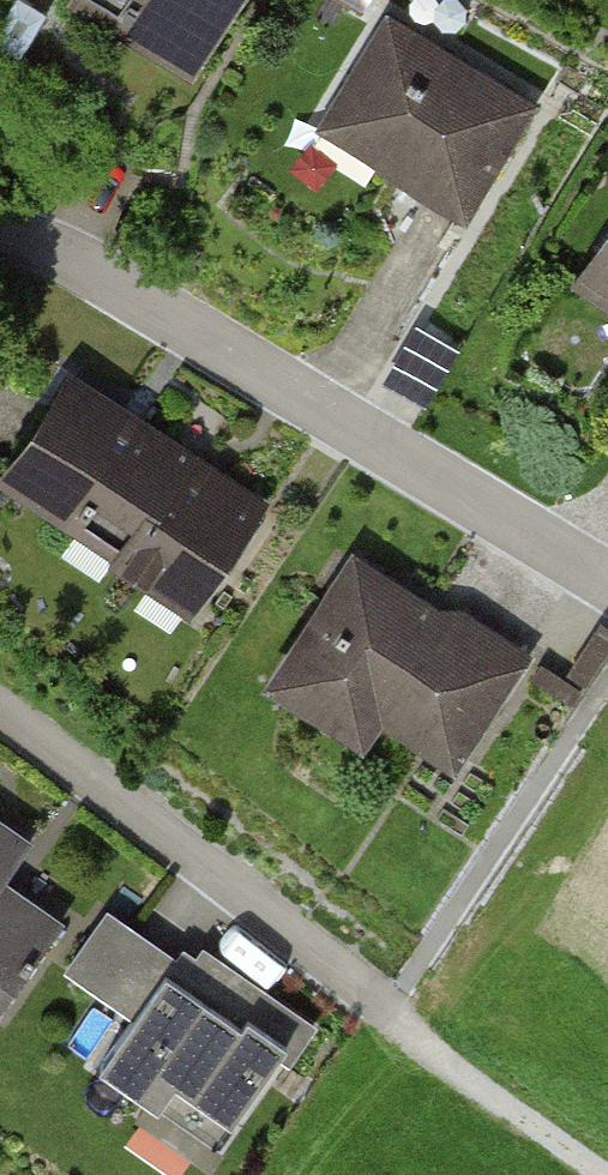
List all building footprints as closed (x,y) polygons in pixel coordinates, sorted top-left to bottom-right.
[(142,36),(217,74),(254,0),(160,0),(142,36)] [(397,16),(330,127),(480,216),(546,106),(397,16)] [(594,286),(607,295),(607,264),(594,286)] [(88,378),(17,484),(202,607),(272,502),(88,378)] [(368,558),(286,682),(385,747),(398,727),(471,774),(539,670),(368,558)] [(11,1016),(73,921),(12,881),(37,843),(0,819),(0,1009),(11,1016)] [(120,909),(79,970),(140,1011),(103,1066),(163,1106),(181,1080),(253,1128),(326,1019),(198,933),(185,953),(120,909)]
